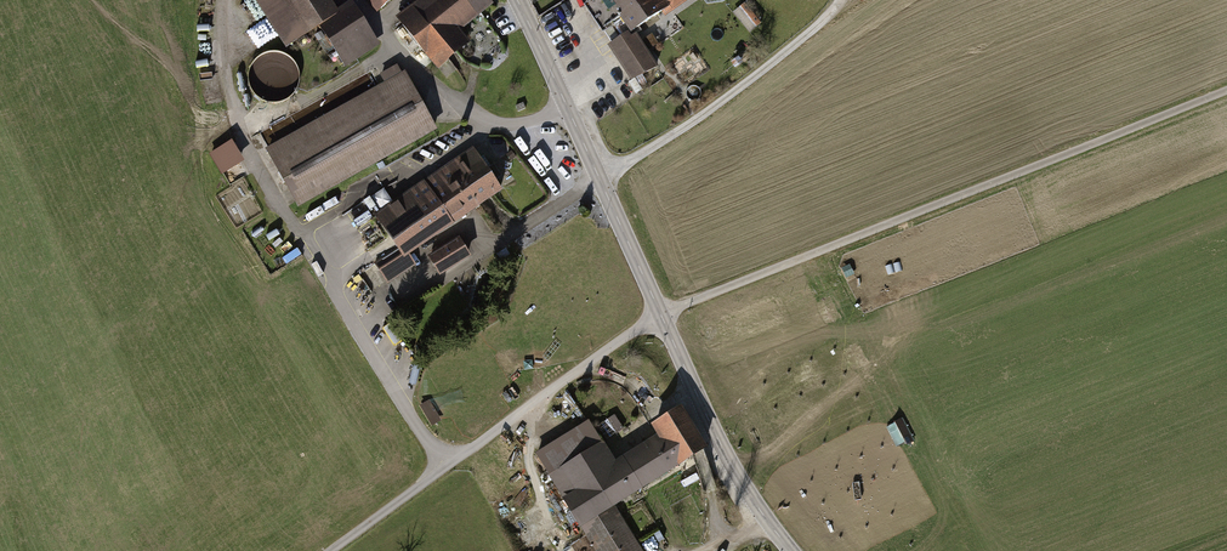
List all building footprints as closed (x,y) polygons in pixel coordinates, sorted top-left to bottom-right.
[(286,50),(312,34),(338,74),(380,48),(352,4),(337,13),(328,0),(255,0),(286,50)] [(377,16),(396,0),(364,0),(377,16)] [(397,20),(441,73),(471,49),(461,36),(494,9),(487,0),(435,0),(434,1),(433,0),(422,0),(397,20)] [(632,37),(613,50),(635,81),(657,66),(638,39),(646,33),(648,35),(698,1),(698,0),(598,0),(586,8),(605,35),(622,23),(632,37)] [(743,3),(730,14),(747,35),(760,25),(743,3)] [(288,98),(296,87),(297,72),(291,61),(274,54),(264,56),(256,61),(250,74),(252,88),(260,98),(275,102),(288,98)] [(405,75),(267,151),(299,210),(438,134),(405,75)] [(211,154),(223,175),(245,162),(233,141),(211,154)] [(473,152),(451,167),(480,211),(502,196),(473,152)] [(451,167),(425,184),(454,228),(480,211),(451,167)] [(425,184),(376,217),(399,250),(376,265),(389,286),(417,267),(410,257),(454,228),(425,184)] [(473,261),(461,241),(430,260),(441,279),(473,261)] [(600,550),(642,550),(614,505),(706,448),(682,409),(655,425),(661,435),(615,464),(589,423),(539,454),(600,550)] [(618,417),(599,424),(605,438),(624,431),(618,417)]
